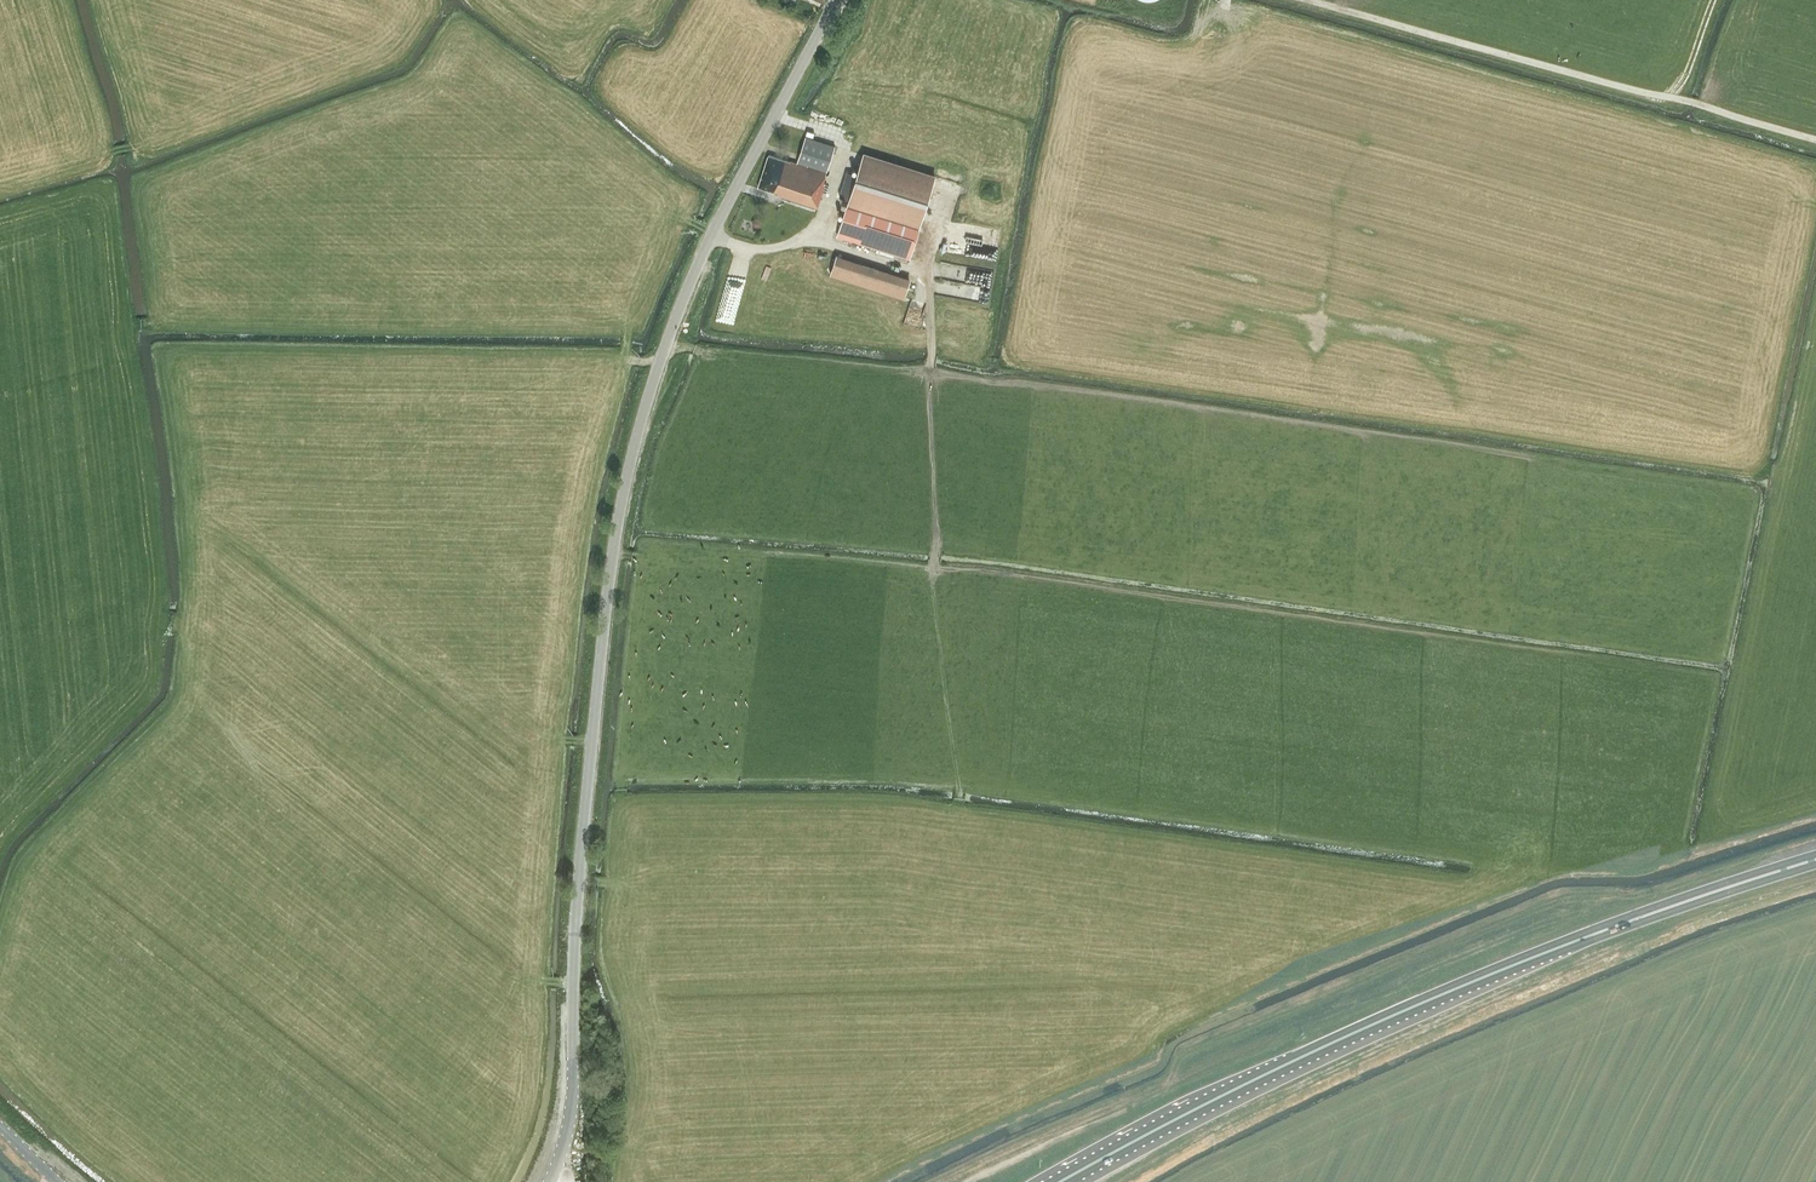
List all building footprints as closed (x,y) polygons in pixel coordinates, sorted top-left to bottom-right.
[(858,134),(859,125),(842,123),(840,131),(858,134)] [(807,165),(811,166),(826,171),(835,145),(805,136),(797,162),(807,165)] [(816,207),(824,183),(823,183),(826,171),(811,166),(807,165),(807,166),(768,154),(758,186),(773,191),(772,193),(816,207)] [(935,177),(863,155),(838,236),(910,258),(935,177)] [(836,254),(830,274),(904,298),(910,278),(836,254)]
